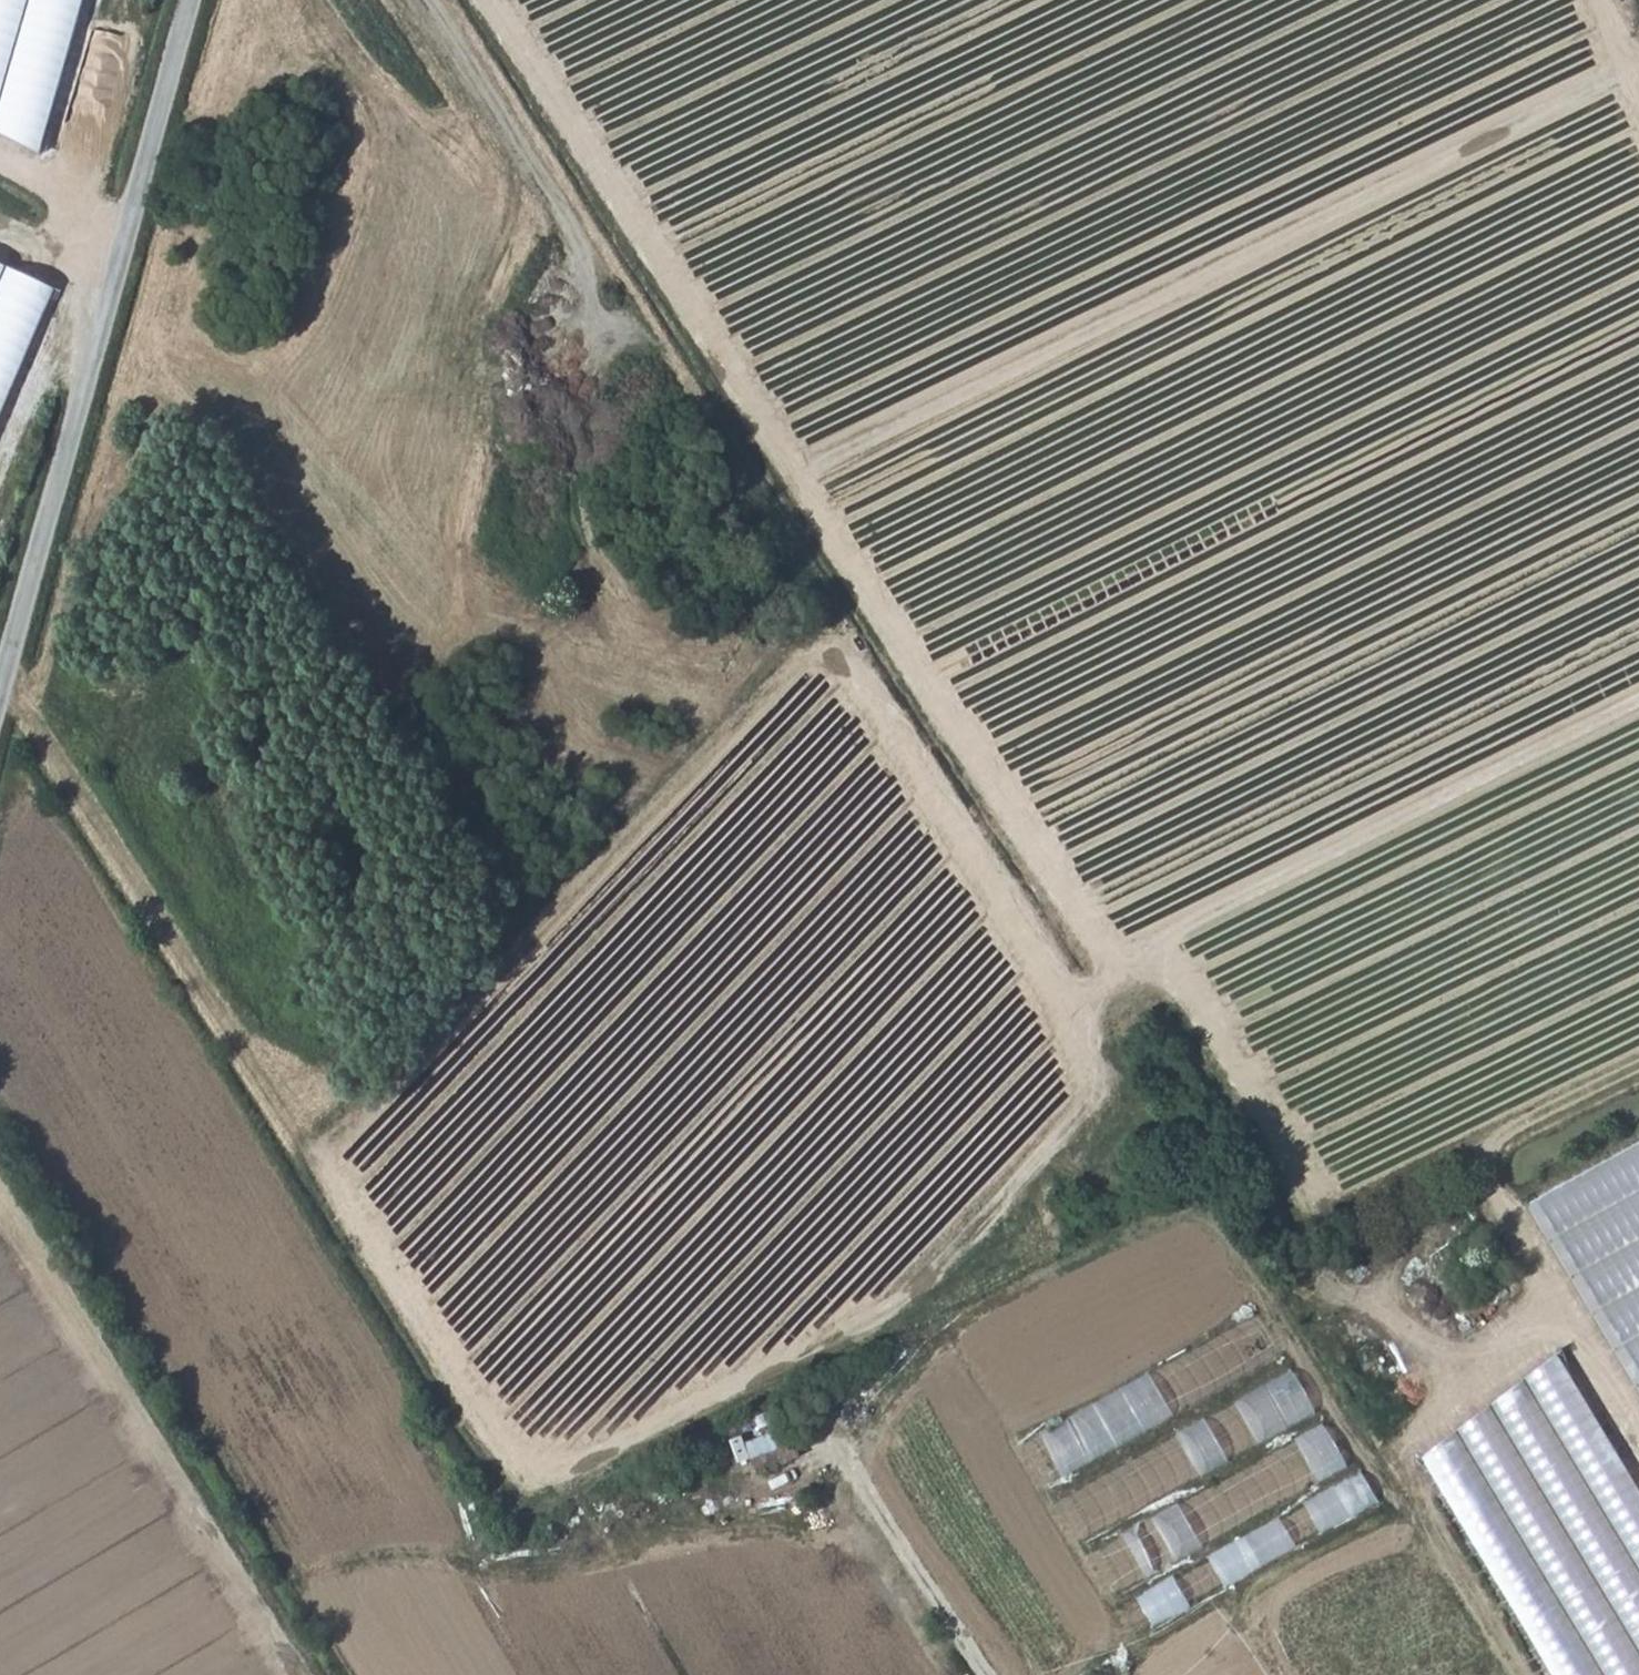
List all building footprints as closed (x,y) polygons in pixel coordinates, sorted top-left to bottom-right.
[(51,158),(96,0),(0,0),(0,131),(51,158)] [(0,271),(0,419),(53,296),(0,271)] [(1525,1208),(1638,1399),(1638,1145),(1525,1208)] [(1267,1317),(1028,1434),(1050,1479),(1289,1362),(1267,1317)] [(1558,1361),(1422,1466),(1551,1674),(1638,1674),(1638,1485),(1558,1361)] [(1299,1370),(1182,1432),(1205,1476),(1322,1414),(1299,1370)] [(738,1440),(745,1469),(799,1455),(792,1426),(738,1440)] [(1115,1586),(1357,1477),(1336,1431),(1094,1540),(1115,1586)] [(1156,1449),(1110,1471),(1131,1516),(1177,1495),(1156,1449)] [(1369,1472),(1141,1593),(1157,1625),(1385,1503),(1369,1472)]
